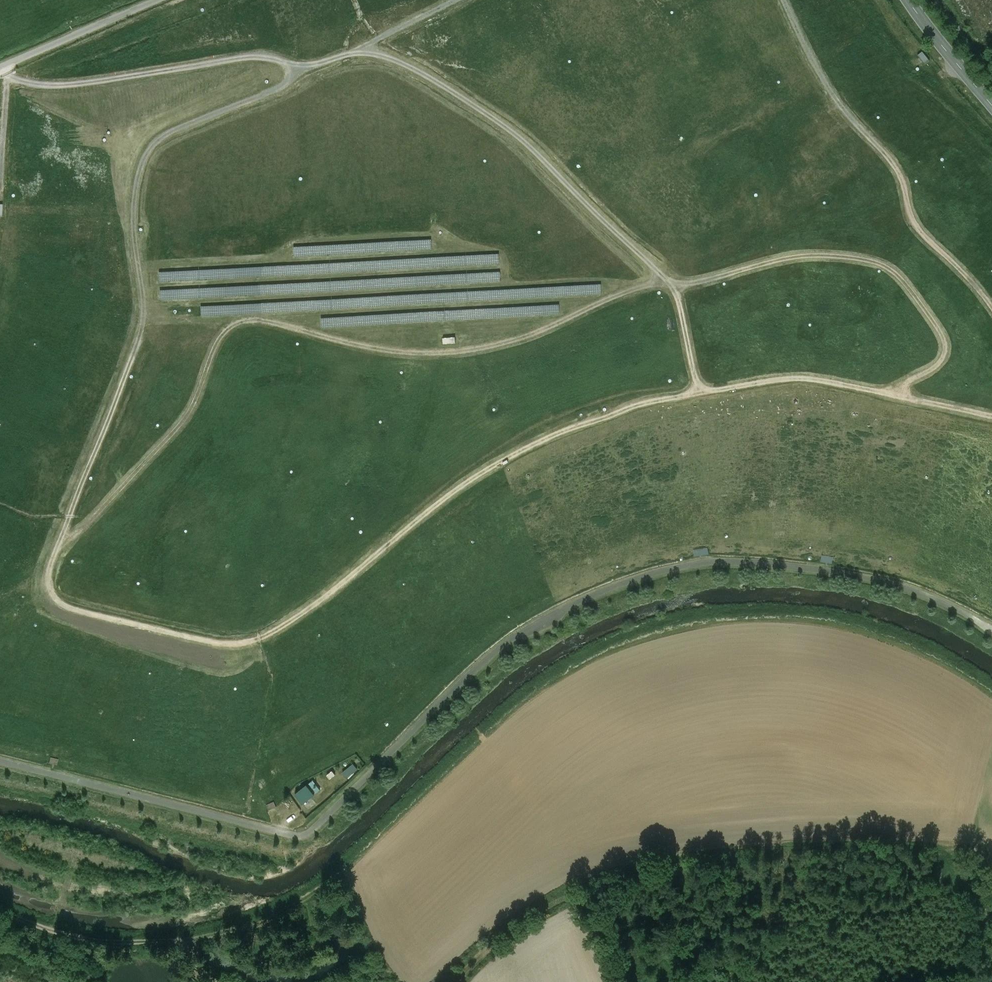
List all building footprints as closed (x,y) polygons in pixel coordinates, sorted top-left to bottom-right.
[(930,61),(922,52),(918,55),(925,65),(930,61)] [(354,764),(343,773),(347,778),(358,769),(354,764)] [(321,790),(313,781),(309,784),(317,793),(321,790)] [(315,794),(307,785),(295,795),(303,804),(315,794)] [(274,801),(267,804),(269,810),(277,807),(274,801)]
